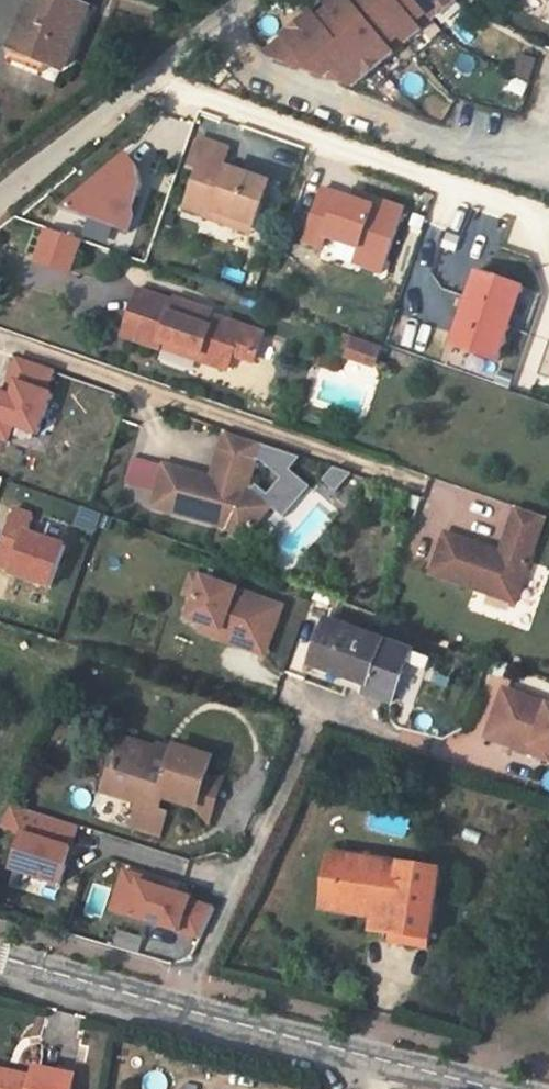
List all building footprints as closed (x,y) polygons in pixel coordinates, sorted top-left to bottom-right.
[(66,0),(30,0),(8,57),(26,64),(24,69),(42,75),(47,64),(66,72),(92,10),(66,0)] [(341,44),(354,33),(368,21),(350,0),(331,0),(327,3),(332,9),(320,19),(341,44)] [(368,21),(381,10),(393,0),(350,0),(368,21)] [(408,43),(423,31),(418,25),(429,14),(417,0),(393,0),(381,10),(403,37),(408,43)] [(435,21),(459,0),(417,0),(429,14),(435,21)] [(315,13),(320,19),(332,9),(327,3),(315,13)] [(382,66),(397,53),(391,47),(403,37),(381,10),(368,21),(354,33),(382,66)] [(309,62),(313,67),(341,44),(320,19),(315,13),(287,37),(272,50),(279,58),(303,67),(309,62)] [(418,25),(423,31),(435,21),(429,14),(418,25)] [(348,83),(358,86),(382,66),(354,33),(341,44),(313,67),(317,72),(333,77),(339,71),(348,83)] [(391,47),(397,53),(408,43),(403,37),(391,47)] [(303,67),(317,72),(313,67),(309,62),(303,67)] [(333,77),(348,83),(339,71),(333,77)] [(200,174),(186,210),(206,217),(208,211),(256,227),(271,186),(229,171),(227,178),(220,176),(223,169),(229,151),(201,141),(190,171),(200,174)] [(139,172),(129,161),(66,217),(133,237),(138,223),(134,221),(143,188),(139,172)] [(227,178),(229,171),(223,169),(220,176),(227,178)] [(384,274),(407,210),(379,200),(377,206),(324,189),(307,242),(326,249),(329,238),(362,249),(357,264),(384,274)] [(208,211),(206,217),(254,235),(256,227),(208,211)] [(74,271),(83,244),(46,230),(36,258),(74,271)] [(452,347),(498,364),(524,291),(478,275),(452,347)] [(175,304),(139,292),(124,338),(162,350),(163,347),(229,369),(234,356),(255,363),(265,335),(212,317),(213,312),(176,301),(175,304)] [(385,351),(383,350),(357,341),(351,359),(379,369),(385,351)] [(539,377),(548,381),(548,348),(539,377)] [(46,394),(54,371),(17,359),(9,381),(17,384),(12,396),(5,394),(0,392),(0,439),(11,442),(14,432),(36,439),(51,396),(46,394)] [(17,384),(9,381),(5,394),(12,396),(17,384)] [(164,465),(154,507),(229,526),(234,520),(249,533),(272,505),(249,486),(255,460),(260,444),(224,432),(218,449),(215,466),(219,467),(216,478),(164,465)] [(300,458),(260,444),(255,460),(249,486),(272,505),(285,516),(310,484),(290,467),(300,458)] [(333,467),(322,480),(336,492),(352,474),(333,467)] [(443,533),(429,574),(513,603),(543,518),(515,508),(497,558),(484,554),(486,548),(443,533)] [(0,551),(0,566),(13,571),(12,574),(51,589),(66,548),(28,534),(34,518),(15,511),(0,551)] [(229,526),(244,539),(249,533),(234,520),(229,526)] [(187,596),(197,600),(204,581),(193,578),(187,596)] [(197,600),(189,620),(205,626),(219,631),(216,639),(266,657),(284,608),(204,579),(204,581),(197,600)] [(333,634),(336,624),(329,621),(325,631),(333,634)] [(365,695),(394,705),(414,652),(336,624),(333,634),(325,631),(311,667),(368,688),(365,695)] [(202,634),(216,639),(219,631),(205,626),(202,634)] [(485,738),(534,756),(537,749),(548,753),(548,706),(504,690),(485,738)] [(133,826),(160,835),(167,813),(158,810),(163,796),(196,807),(205,778),(212,759),(177,748),(174,755),(127,740),(119,764),(117,763),(112,788),(142,798),(139,805),(133,826)] [(548,760),(548,753),(537,749),(534,756),(548,762),(548,760)] [(142,798),(112,788),(117,763),(107,794),(139,805),(142,798)] [(207,779),(205,778),(196,807),(196,808),(197,809),(208,821),(224,779),(207,779)] [(82,827),(14,805),(0,831),(0,832),(25,840),(14,876),(62,891),(82,827)] [(343,857),(332,855),(326,897),(336,899),(343,857)] [(442,874),(343,857),(336,899),(396,909),(392,932),(391,943),(430,949),(442,874)] [(200,941),(215,909),(192,901),(193,896),(148,881),(150,876),(125,868),(112,908),(149,922),(152,914),(163,918),(160,926),(200,941)] [(396,909),(336,899),(326,897),(323,912),(374,920),(372,929),(392,932),(396,909)] [(74,1076),(36,1069),(34,1079),(0,1072),(0,1088),(71,1088),(74,1076)]
